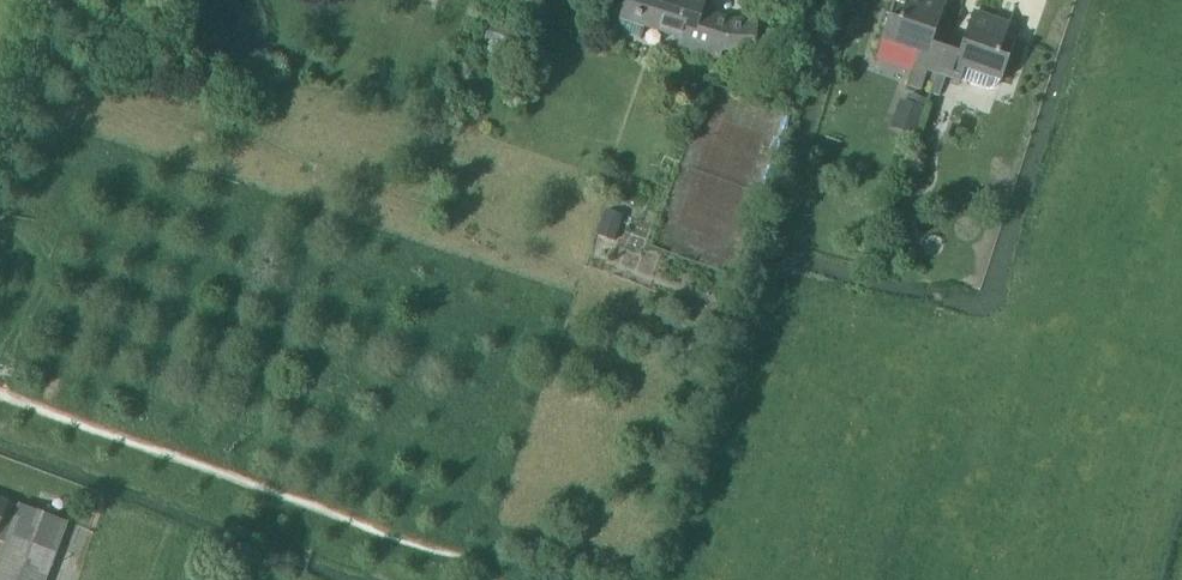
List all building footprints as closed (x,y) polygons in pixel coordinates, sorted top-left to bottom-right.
[(703,0),(628,0),(622,18),(620,17),(615,31),(641,39),(645,26),(682,38),(679,50),(678,50),(677,51),(717,63),(721,50),(754,52),(756,23),(754,23),(754,24),(731,22),(731,21),(730,21),(700,12),(703,0)] [(935,75),(937,75),(949,39),(937,35),(937,34),(936,33),(946,3),(938,0),(906,0),(905,4),(895,0),(881,41),(917,53),(913,67),(935,75)] [(937,75),(935,75),(929,94),(938,97),(942,85),(939,84),(942,77),(959,83),(960,81),(983,89),(988,90),(993,89),(996,86),(999,82),(1001,82),(1015,42),(1004,38),(1009,25),(973,12),(963,42),(961,42),(960,43),(949,39),(937,75)] [(922,85),(908,80),(906,86),(920,92),(922,85)] [(907,104),(900,102),(891,128),(912,135),(921,109),(924,110),(927,101),(910,95),(907,104)] [(596,236),(614,243),(624,216),(605,210),(604,213),(602,212),(594,234),(597,235),(596,236)] [(5,544),(0,557),(0,579),(46,579),(67,524),(19,506),(18,508),(8,504),(0,501),(0,542),(5,544)]
